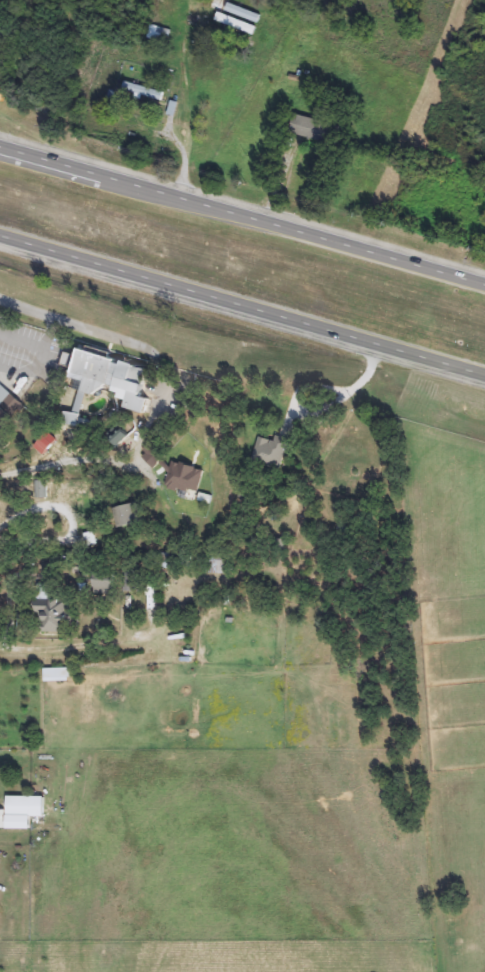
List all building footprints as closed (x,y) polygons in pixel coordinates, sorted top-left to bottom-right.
[(258,24),(226,11),(229,3),(261,16),(258,24)] [(257,28),(253,36),(216,22),(219,13),(257,28)] [(147,39),(151,26),(171,30),(168,44),(147,39)] [(162,101),(123,91),(125,83),(164,93),(162,101)] [(290,134),(295,114),(340,126),(335,145),(290,134)] [(151,369),(143,397),(152,400),(148,415),(127,409),(130,398),(103,390),(100,397),(70,388),(75,371),(62,367),(66,353),(76,356),(78,347),(151,369)] [(24,405),(0,433),(0,406),(10,394),(24,405)] [(274,441),(275,436),(289,440),(281,471),(251,464),(257,437),(274,441)] [(118,526),(118,516),(122,516),(122,507),(139,506),(139,525),(118,526)] [(230,575),(208,575),(208,555),(230,555),(230,575)] [(139,592),(128,592),(128,571),(138,571),(139,592)] [(117,574),(117,594),(94,594),(94,574),(117,574)] [(73,634),(38,634),(38,600),(73,600),(73,634)] [(45,797),(45,818),(7,818),(7,797),(45,797)]
